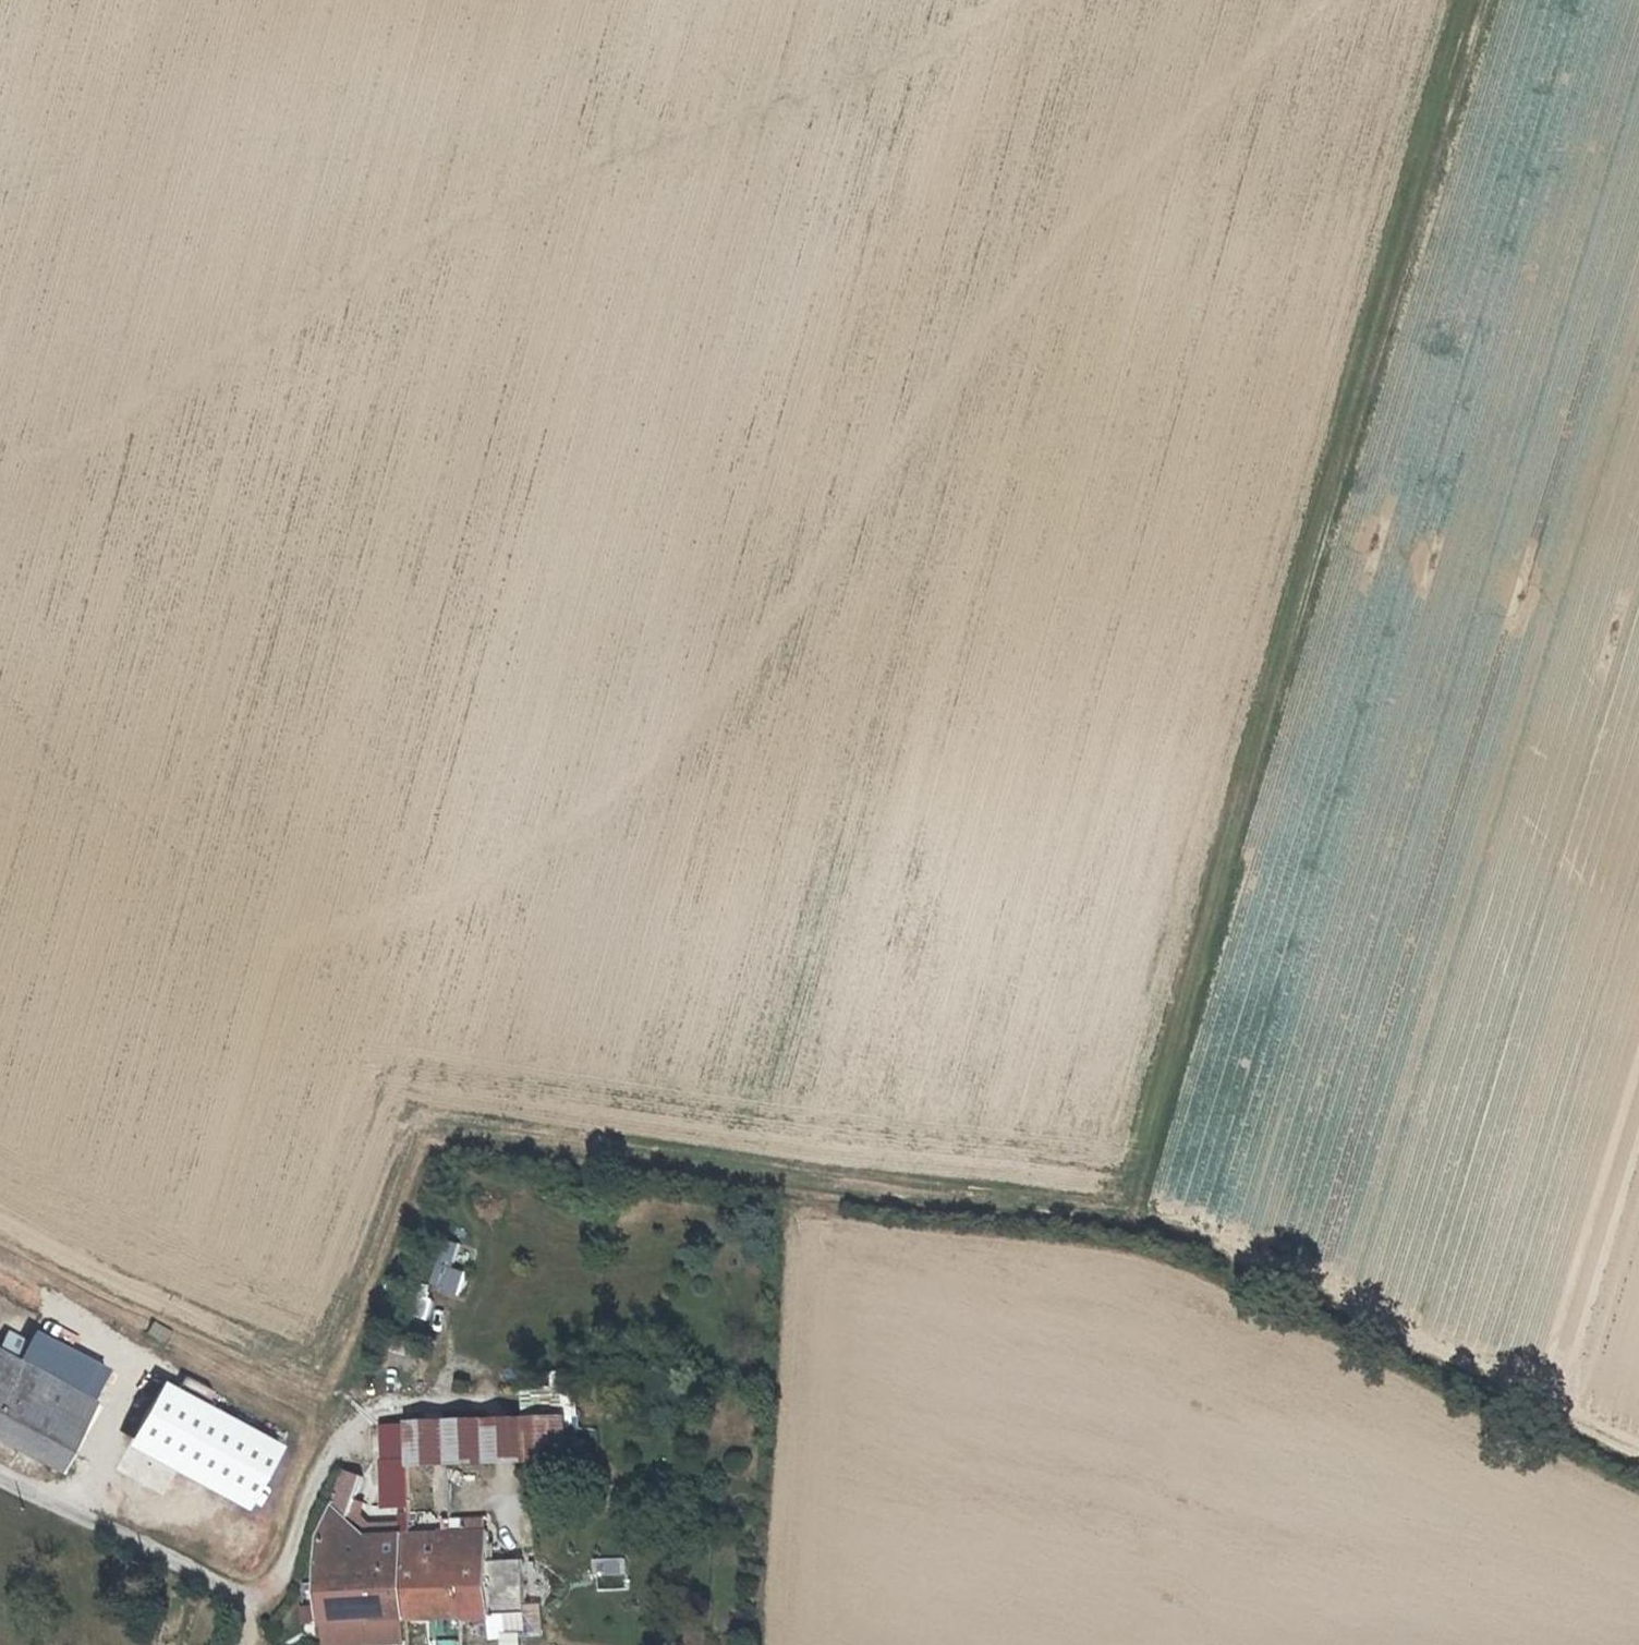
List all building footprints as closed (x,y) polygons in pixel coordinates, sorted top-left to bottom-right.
[(0,1344),(0,1346),(19,1355),(26,1340),(6,1331),(0,1344)] [(23,1363),(96,1402),(114,1369),(41,1331),(23,1363)] [(96,1402),(23,1363),(0,1350),(0,1437),(60,1468),(96,1402)] [(166,1384),(135,1443),(255,1507),(286,1448),(166,1384)] [(562,1418),(409,1424),(411,1463),(564,1459),(562,1418)] [(411,1463),(409,1424),(382,1423),(389,1460),(382,1460),(383,1507),(406,1504),(411,1463)] [(520,1615),(520,1561),(481,1564),(483,1531),(409,1536),(399,1536),(361,1536),(345,1524),(346,1520),(359,1477),(344,1470),(332,1505),(315,1539),(314,1589),(322,1644),(330,1644),(398,1642),(397,1619),(520,1615)] [(409,1536),(407,1516),(396,1518),(399,1536),(409,1536)] [(595,1560),(597,1592),(629,1590),(628,1559),(595,1560)]
